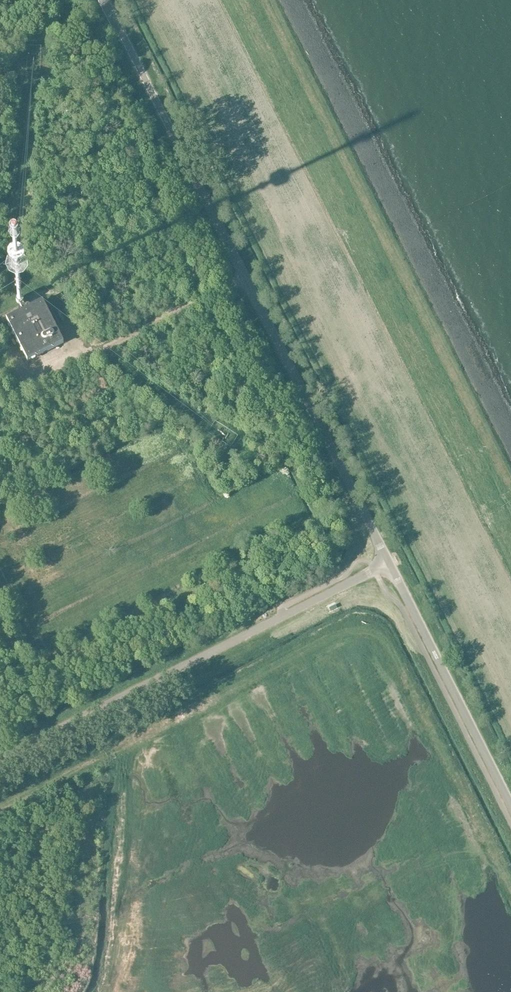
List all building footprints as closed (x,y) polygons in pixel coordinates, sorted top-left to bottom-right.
[(20,297),(19,297),(18,297),(17,298),(16,299),(15,300),(15,301),(15,302),(15,303),(15,304),(15,305),(15,306),(16,306),(17,307),(18,308),(19,308),(20,308),(21,308),(22,308),(23,307),(24,306),(25,306),(25,305),(25,304),(26,303),(25,302),(25,301),(25,300),(24,299),(24,298),(23,298),(21,297),(20,297)] [(6,319),(27,361),(63,343),(42,301),(6,319)] [(217,429),(214,433),(225,439),(227,436),(217,429)]
